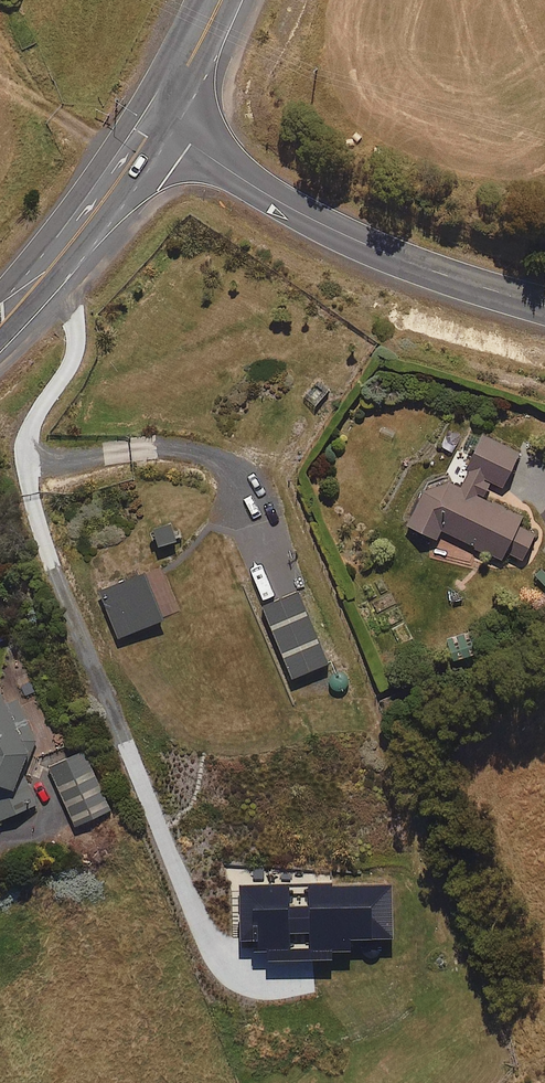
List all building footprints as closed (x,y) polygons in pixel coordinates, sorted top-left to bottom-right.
[(455,454),(443,480),(422,488),(405,526),(433,539),(438,530),(501,559),(503,554),(519,561),(532,533),(520,528),(525,517),(481,496),(488,481),(500,487),(516,452),(478,434),(466,459),(455,454)] [(159,545),(179,539),(172,518),(153,524),(159,545)] [(121,635),(165,618),(147,570),(103,587),(121,635)] [(293,677),(328,663),(299,592),(264,606),(293,677)] [(30,751),(0,686),(0,687),(0,819),(38,802),(22,773),(30,751)] [(76,826),(111,810),(83,750),(48,767),(76,826)]
